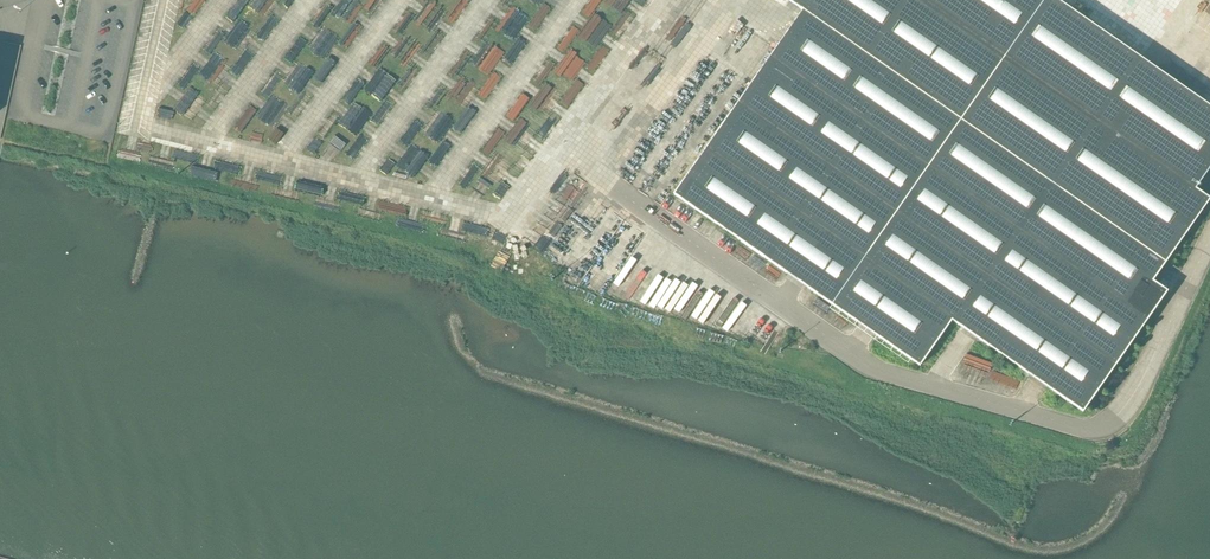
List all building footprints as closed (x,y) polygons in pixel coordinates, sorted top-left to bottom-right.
[(674,195),(920,367),(952,321),(1083,413),(1168,292),(1152,281),(1209,200),(1209,199),(1196,189),(1209,169),(1209,106),(1057,0),(787,0),(802,10),(674,195)]
